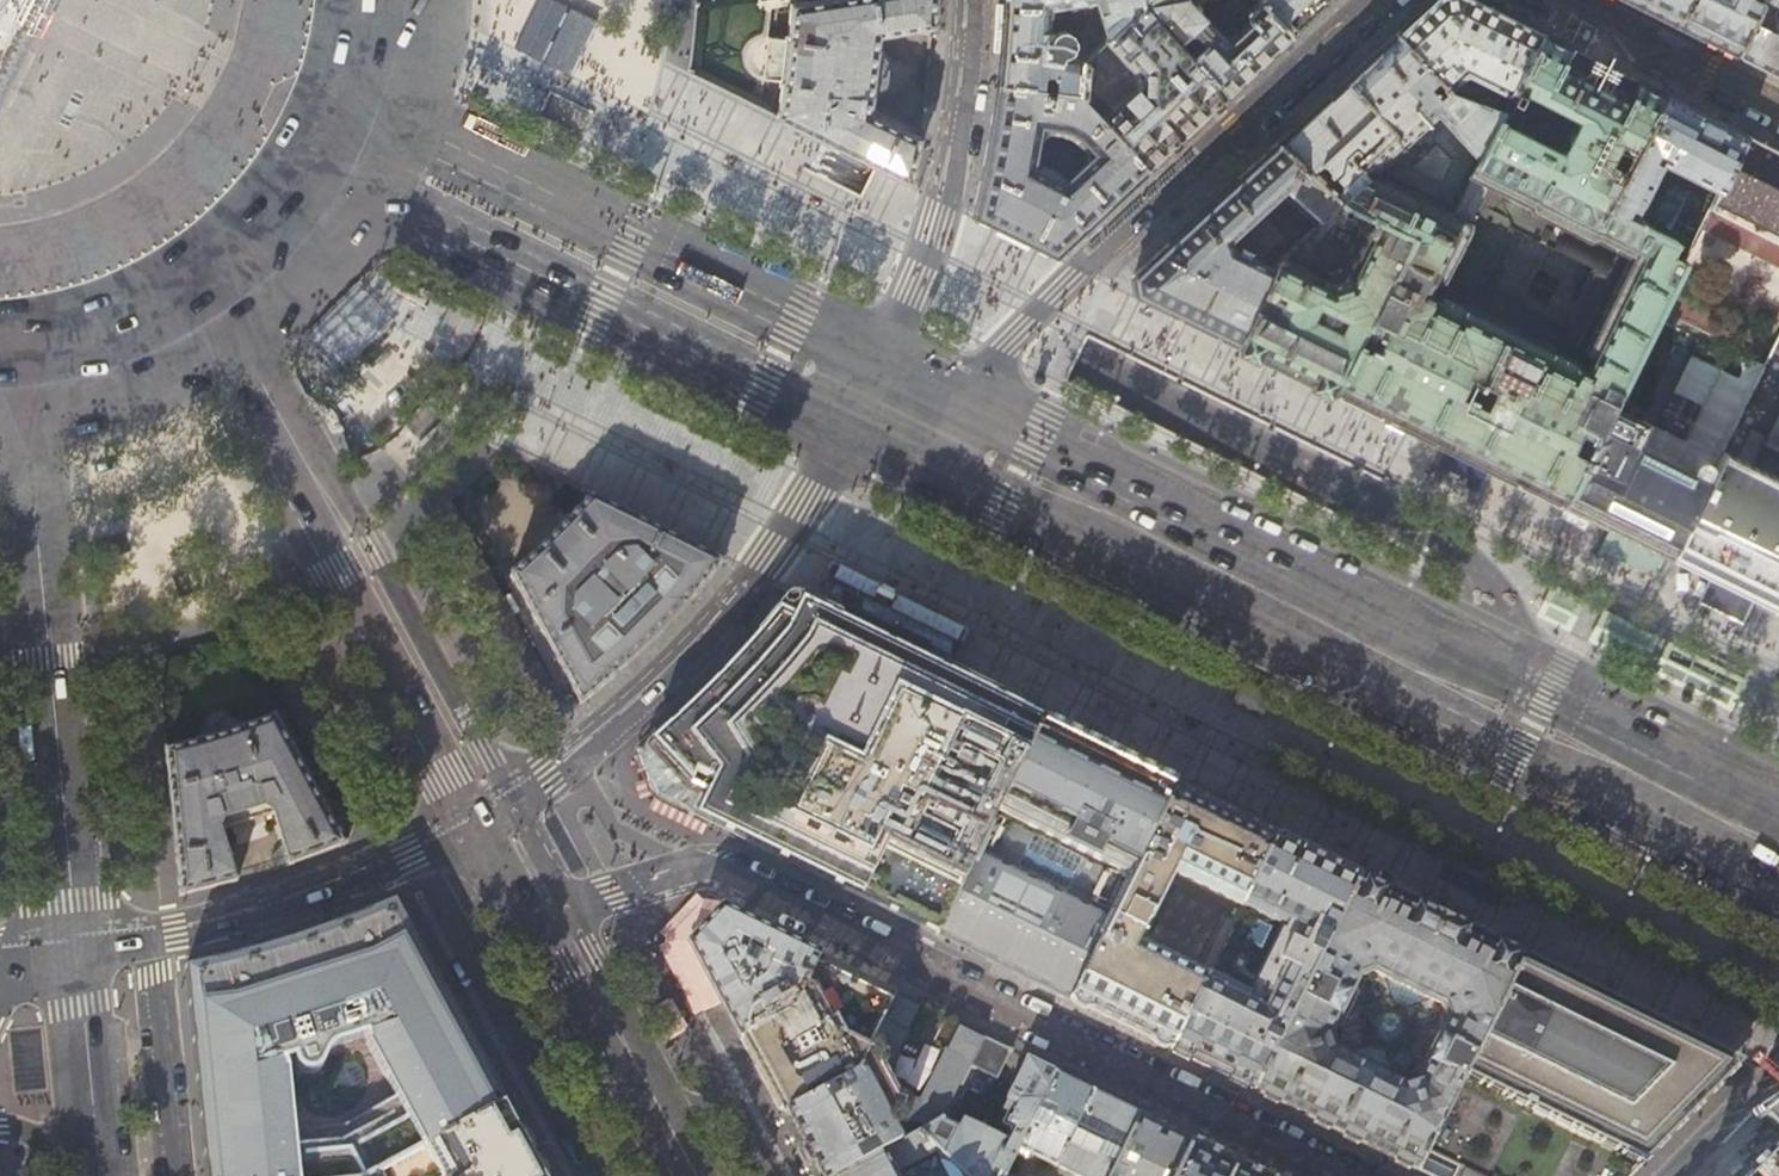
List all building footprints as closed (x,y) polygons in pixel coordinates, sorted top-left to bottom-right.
[(2,100),(23,57),(50,0),(0,0),(0,106),(2,100)] [(882,85),(883,81),(884,72),(883,67),(882,62),(880,59),(876,55),(879,35),(932,26),(934,0),(821,0),(791,5),(789,40),(783,84),(783,90),(781,97),(777,116),(780,120),(780,121),(788,124),(797,129),(829,144),(908,182),(909,183),(909,182),(916,149),(918,138),(868,115),(870,96),(874,94),(878,91),(880,88),(882,85)] [(1139,0),(1005,0),(1005,2),(1004,17),(1003,41),(999,85),(1077,94),(1080,61),(1070,59),(1070,51),(1072,44),(1072,39),(1071,35),(1069,33),(1068,32),(1064,30),(1061,29),(1062,24),(1100,18),(1105,38),(1140,6),(1139,0)] [(1140,6),(1225,96),(1265,59),(1290,35),(1257,0),(1139,0),(1140,6)] [(1290,35),(1311,15),(1328,0),(1257,0),(1290,35)] [(1394,33),(1446,89),(1463,74),(1507,96),(1540,33),(1500,13),(1473,0),(1430,0),(1420,9),(1394,33)] [(1735,53),(1760,1),(1758,0),(1630,0),(1735,53)] [(1760,1),(1735,53),(1763,67),(1778,75),(1778,0),(1760,0),(1760,1)] [(1109,85),(1087,105),(1146,169),(1186,132),(1225,96),(1140,6),(1105,38),(1104,40),(1132,71),(1131,86),(1120,84),(1114,90),(1109,85)] [(1447,90),(1446,89),(1394,33),(1332,91),(1276,143),(1339,203),(1408,237),(1331,391),(1334,393),(1361,406),(1447,448),(1486,468),(1501,475),(1529,489),(1540,494),(1560,504),(1566,493),(1571,483),(1608,407),(1687,249),(1603,205),(1665,95),(1647,86),(1576,51),(1540,33),(1507,96),(1500,110),(1447,90)] [(999,85),(993,126),(988,151),(985,166),(975,215),(1021,238),(1054,254),(1100,212),(1125,189),(1146,169),(1087,105),(1077,94),(999,85)] [(1708,117),(1665,95),(1603,205),(1687,249),(1698,228),(1744,136),(1744,135),(1708,117)] [(1744,136),(1698,228),(1778,269),(1778,154),(1744,136)] [(1314,226),(1339,203),(1276,143),(1132,277),(1135,294),(1145,299),(1182,318),(1200,327),(1235,344),(1272,270),(1255,261),(1280,237),(1264,219),(1260,223),(1253,215),(1277,192),(1314,226)] [(1339,203),(1314,226),(1275,261),(1272,270),(1235,344),(1244,348),(1284,368),(1331,391),(1408,237),(1339,203)] [(1752,387),(1718,456),(1704,485),(1686,520),(1679,536),(1673,547),(1668,557),(1688,567),(1722,584),(1774,609),(1778,598),(1778,333),(1752,387)] [(1637,421),(1608,407),(1571,483),(1566,493),(1560,504),(1615,531),(1668,557),(1673,547),(1679,536),(1686,520),(1704,485),(1718,456),(1752,387),(1695,359),(1659,432),(1637,421)] [(1471,494),(1486,468),(1447,448),(1432,474),(1471,494)] [(702,586),(722,562),(717,559),(648,525),(589,496),(585,500),(585,501),(568,519),(567,519),(563,523),(564,523),(537,550),(536,550),(532,553),(532,554),(513,571),(508,576),(523,604),(578,705),(603,684),(630,659),(641,649),(651,639),(683,606),(702,586)] [(832,616),(801,601),(798,600),(792,598),(787,599),(783,601),(779,603),(772,613),(756,632),(741,649),(725,667),(708,684),(692,701),(654,737),(635,750),(651,795),(685,812),(694,817),(706,822),(760,849),(805,871),(838,887),(856,850),(911,742),(933,698),(946,672),(941,670),(936,667),(915,657),(866,633),(832,616)] [(948,639),(881,606),(878,607),(866,633),(915,657),(936,667),(949,642),(948,639)] [(1709,691),(1722,657),(1647,629),(1634,664),(1709,691)] [(1005,701),(946,672),(933,698),(911,742),(856,850),(838,887),(887,911),(935,935),(953,899),(975,854),(1007,789),(1029,745),(1041,719),(1005,701)] [(1265,691),(1250,683),(1246,692),(1261,699),(1265,691)] [(343,844),(274,718),(241,729),(201,742),(166,750),(164,750),(165,756),(166,756),(166,767),(167,767),(168,782),(167,782),(168,788),(169,788),(170,793),(169,793),(169,799),(170,798),(172,816),(175,847),(174,847),(175,852),(176,852),(176,858),(175,858),(176,863),(177,863),(178,878),(177,878),(178,884),(179,884),(179,890),(178,890),(179,896),(238,880),(220,829),(225,820),(264,808),(273,812),(290,864),(343,844)] [(1106,751),(1041,719),(1029,745),(1007,789),(975,854),(1109,920),(1175,785),(1106,751)] [(1223,809),(1175,785),(1109,920),(1069,1001),(1121,1027),(1169,1050),(1275,834),(1223,809)] [(1316,834),(1283,818),(1276,834),(1292,843),(1308,850),(1316,834)] [(1276,834),(1275,834),(1169,1050),(1252,1091),(1318,957),(1358,875),(1315,854),(1308,850),(1292,843),(1276,834)] [(1069,1001),(1109,920),(975,854),(953,899),(935,935),(1069,1001)] [(1393,892),(1358,875),(1318,957),(1252,1091),(1287,1108),(1386,1157),(1416,1172),(1461,1079),(1474,1052),(1499,1001),(1522,956),(1495,942),(1485,937),(1441,916),(1393,892)] [(504,1103),(463,1027),(430,966),(405,921),(394,900),(343,921),(275,944),(239,954),(186,966),(199,1094),(207,1175),(298,1175),(291,1109),(301,1108),(306,1098),(314,1089),(324,1081),(333,1077),(341,1075),(353,1074),(365,1076),(371,1078),(382,1084),(389,1080),(424,1146),(504,1103)] [(715,994),(740,1039),(791,1009),(818,957),(772,934),(752,924),(720,909),(688,943),(715,994)] [(1522,956),(1499,1001),(1474,1052),(1461,1079),(1416,1172),(1419,1173),(1428,1155),(1456,1168),(1452,1175),(1631,1175),(1640,1167),(1713,1092),(1730,1075),(1727,1056),(1705,1046),(1650,1019),(1615,1002),(1572,980),(1522,956)] [(863,979),(818,957),(791,1009),(740,1039),(760,1077),(779,1112),(858,1070),(893,994),(863,979)] [(658,987),(644,994),(649,1005),(651,1008),(665,1001),(658,987)] [(893,994),(858,1070),(779,1112),(799,1148),(814,1175),(837,1175),(919,1132),(940,1120),(944,1118),(969,1067),(983,1038),(960,1027),(919,1105),(894,1097),(882,1070),(887,1064),(882,1061),(898,1030),(907,1034),(920,1007),(893,994)] [(983,1038),(969,1067),(995,1080),(1009,1054),(1010,1054),(1011,1052),(983,1038)] [(919,1132),(965,1175),(1004,1175),(1005,1174),(1017,1148),(1054,1073),(1024,1058),(1024,1061),(1025,1062),(1006,1101),(1012,1105),(1008,1116),(1013,1118),(997,1147),(940,1120),(919,1132)] [(1055,1167),(1090,1091),(1068,1080),(1054,1073),(1017,1148),(1055,1167)] [(1055,1167),(1072,1175),(1108,1175),(1138,1114),(1108,1100),(1090,1091),(1055,1167)] [(504,1103),(424,1146),(368,1175),(442,1175),(443,1175),(544,1175),(532,1155),(504,1103)] [(1138,1114),(1108,1175),(1173,1175),(1191,1140),(1164,1127),(1138,1114)] [(919,1132),(837,1175),(893,1175),(932,1154),(936,1161),(944,1162),(947,1164),(954,1168),(957,1172),(960,1175),(965,1175),(919,1132)] [(1742,1173),(1739,1175),(1778,1175),(1778,1136),(1742,1173)] [(1173,1175),(1264,1175),(1240,1164),(1191,1140),(1173,1175)] [(893,1175),(960,1175),(957,1172),(954,1168),(947,1164),(944,1162),(936,1161),(932,1154),(893,1175)]
